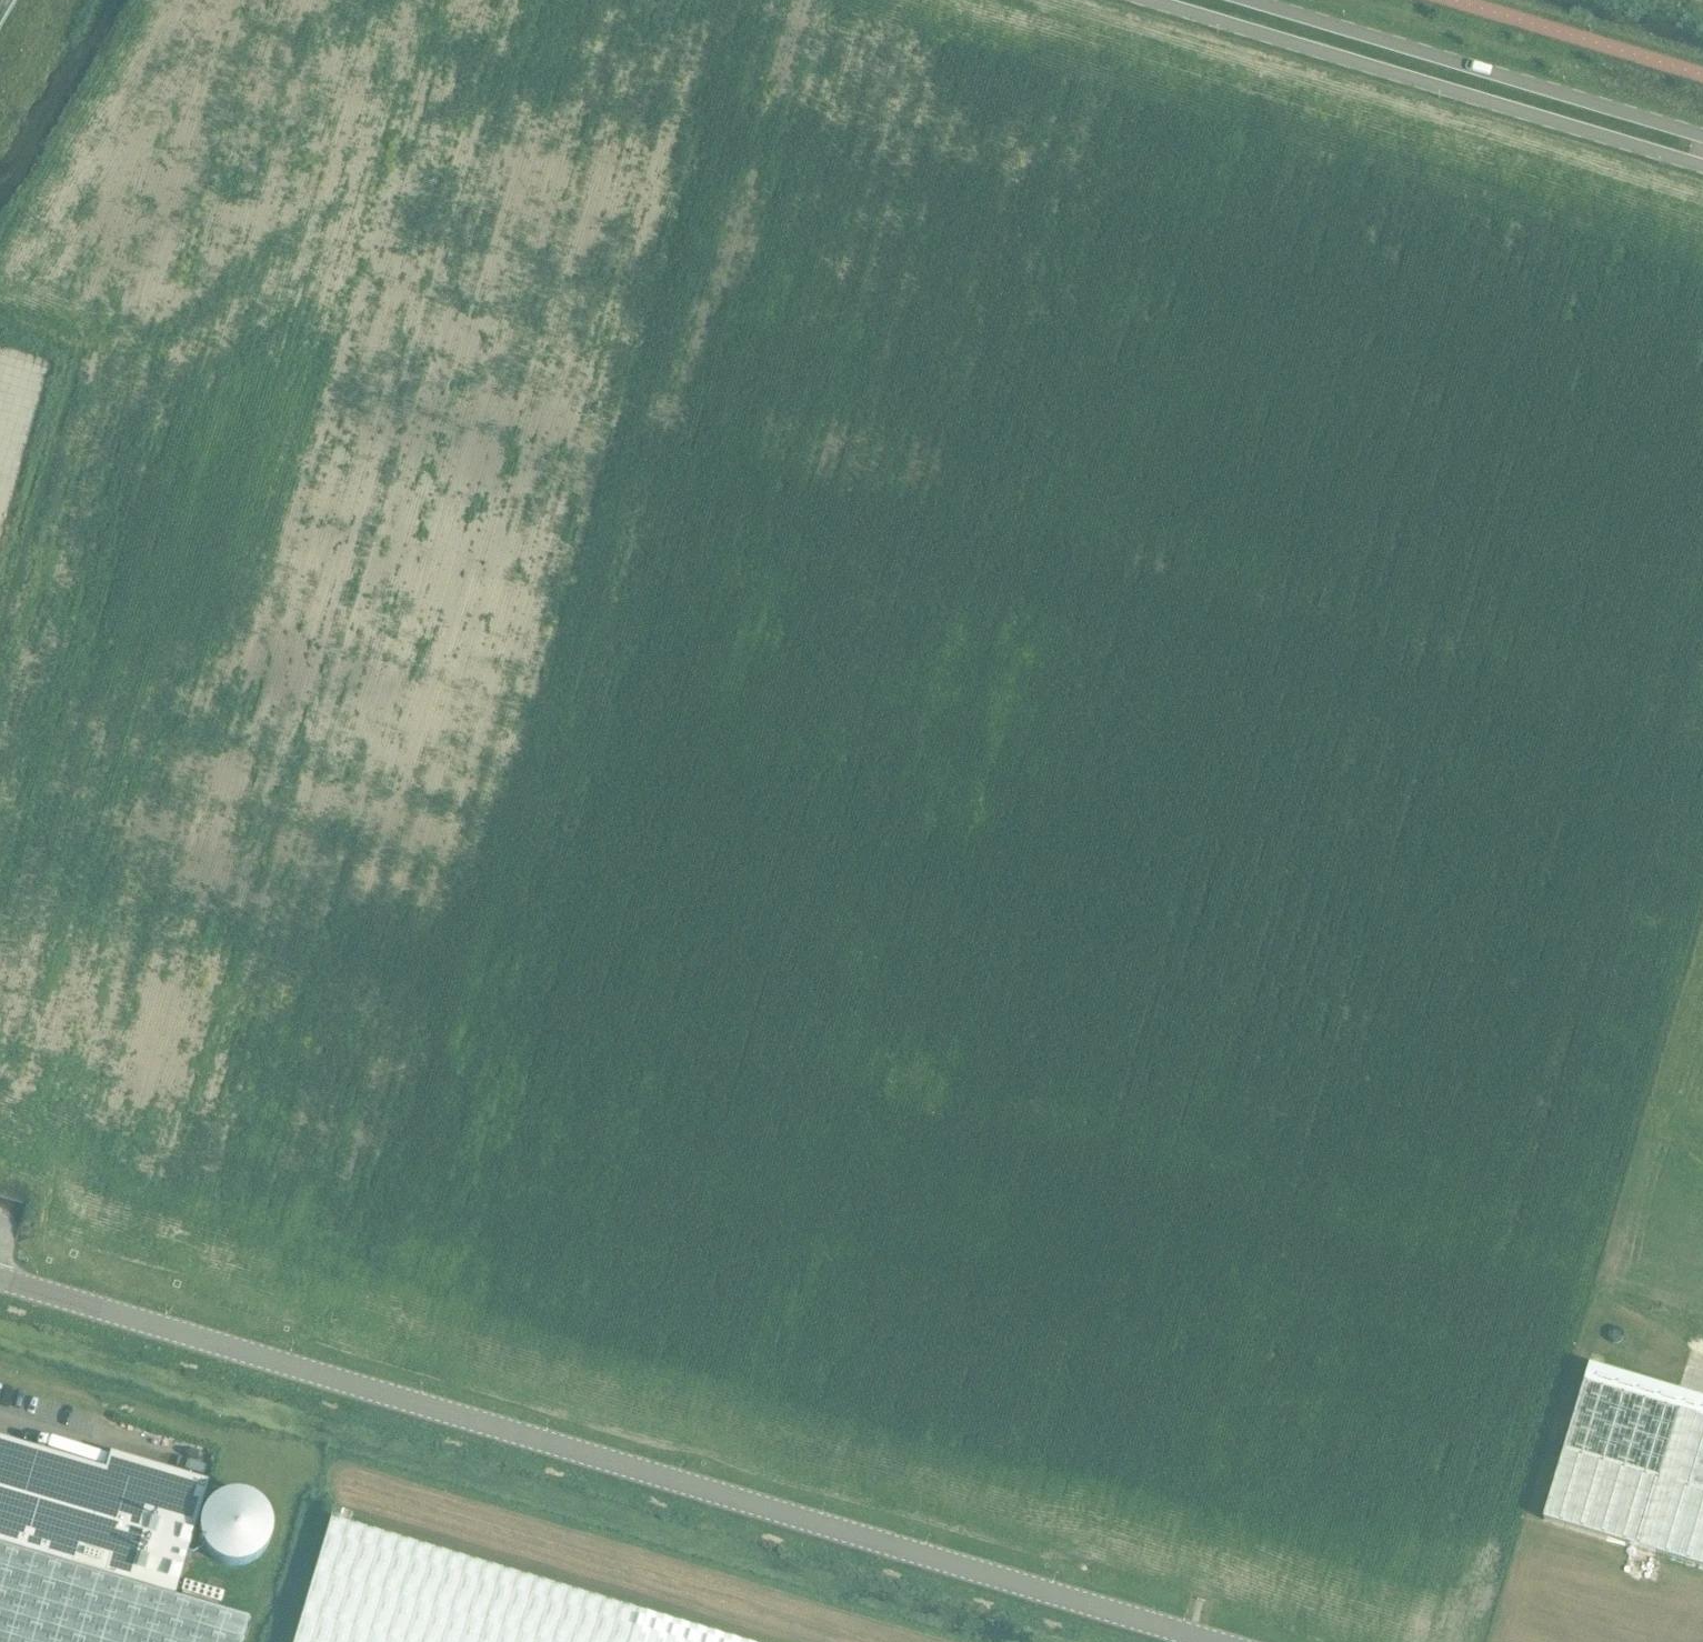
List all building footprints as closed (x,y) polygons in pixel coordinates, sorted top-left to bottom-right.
[(1591,1366),(1544,1520),(1702,1568),(1702,1400),(1591,1366)] [(174,1597),(208,1482),(111,1454),(106,1471),(0,1440),(0,1546),(174,1597)] [(335,1521),(298,1641),(737,1641),(335,1521)] [(0,1546),(0,1641),(241,1641),(248,1619),(174,1597),(0,1546)]
